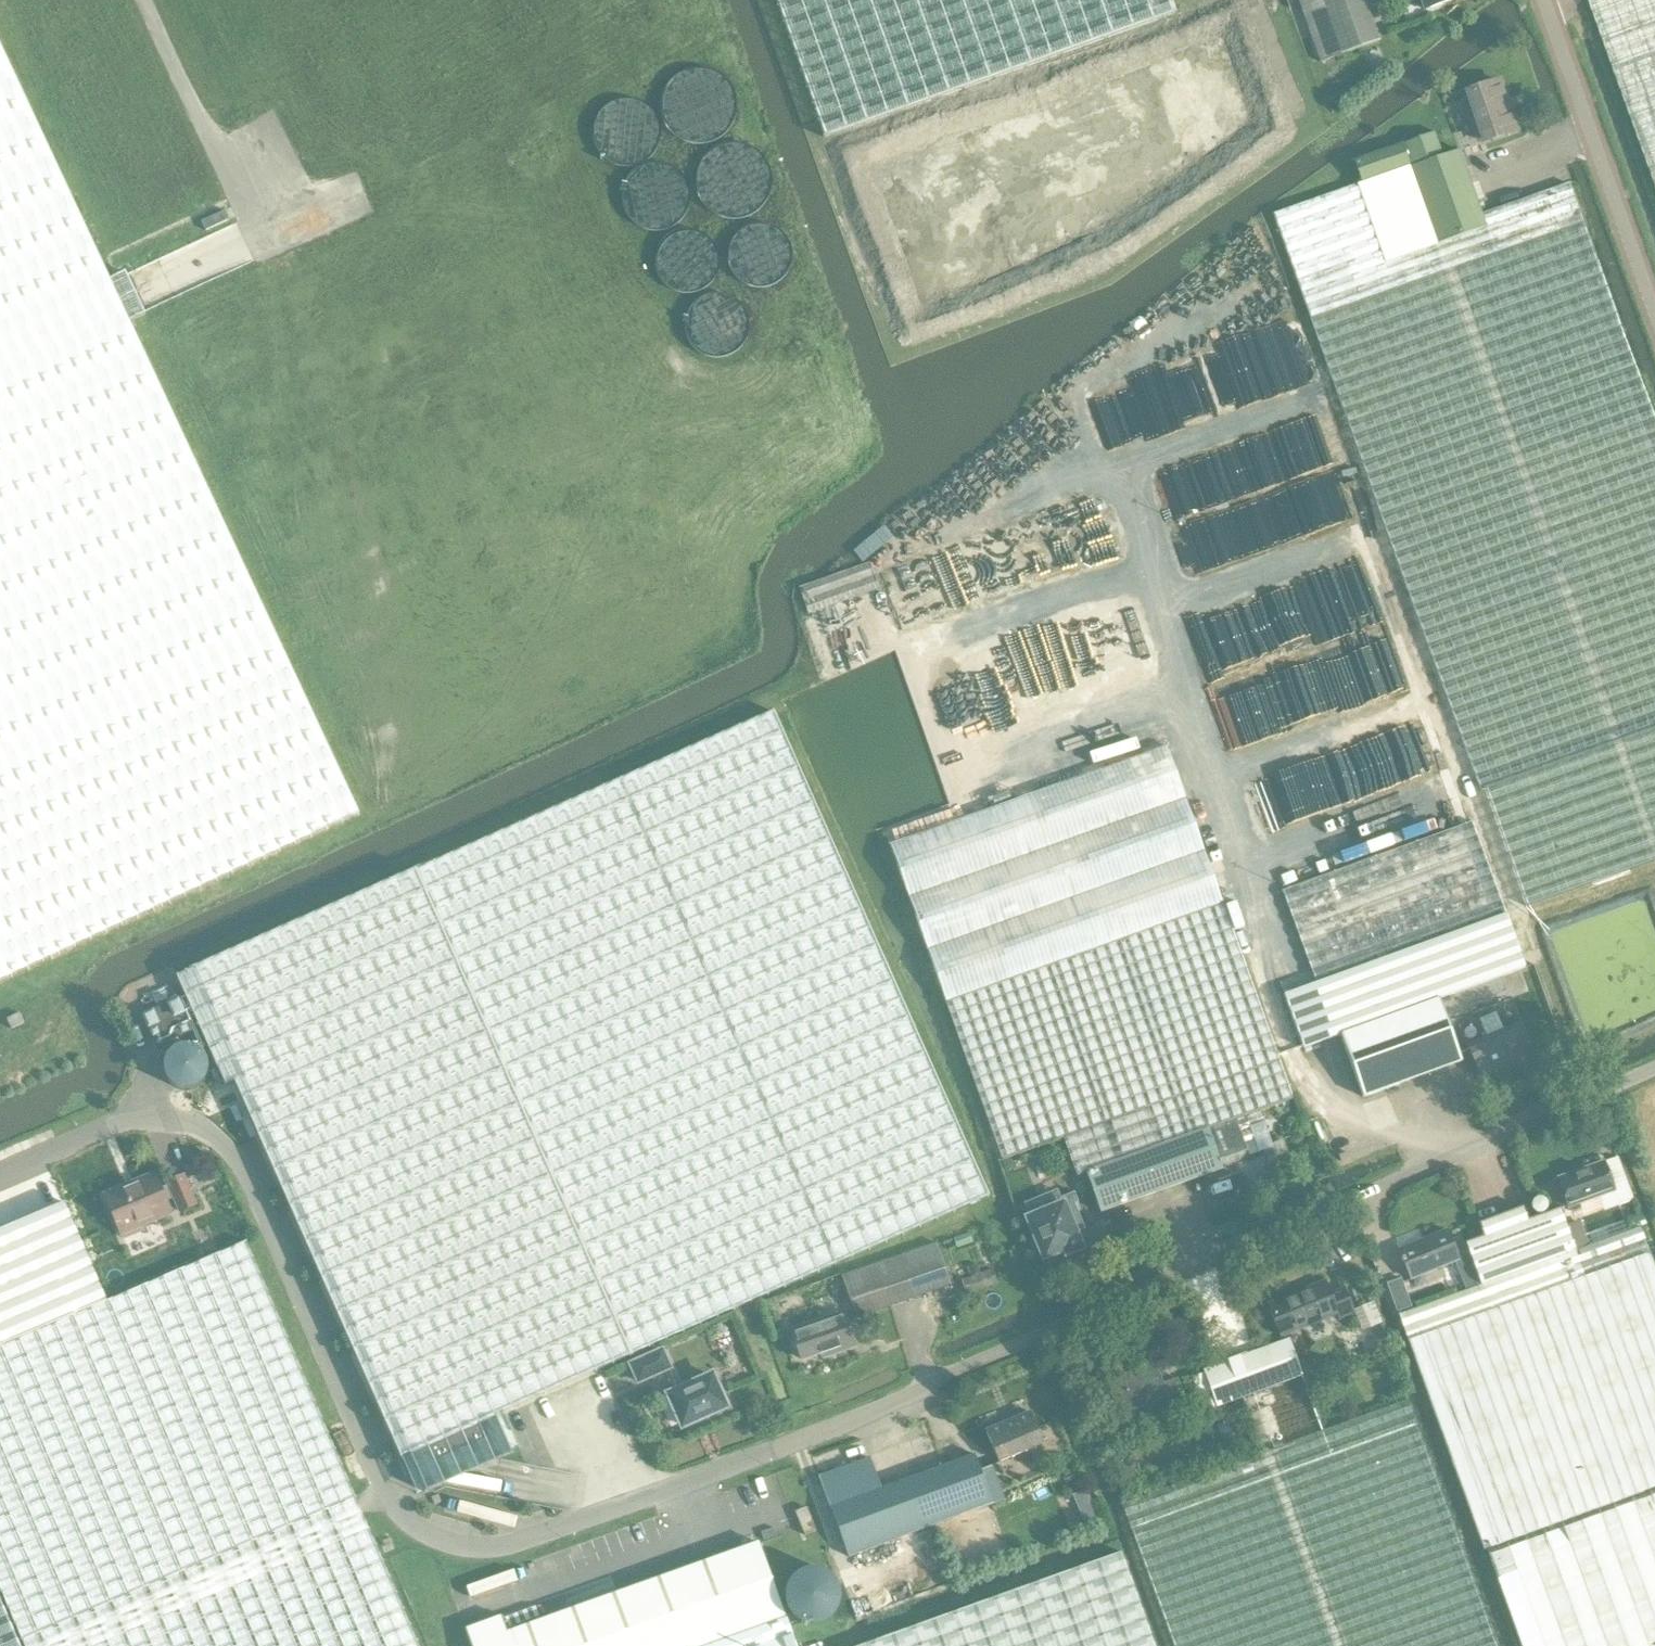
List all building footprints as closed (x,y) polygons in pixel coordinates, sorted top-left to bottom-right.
[(824,139),(1173,16),(1168,0),(775,0),(824,139)] [(1321,63),(1325,61),(1378,42),(1363,0),(1298,0),(1321,63)] [(1424,10),(1454,0),(1421,0),(1424,10)] [(1588,0),(1654,186),(1654,0),(1590,0),(1588,0)] [(358,813),(129,322),(144,315),(143,312),(126,276),(126,275),(125,273),(109,280),(0,46),(0,981),(358,813)] [(1499,82),(1466,93),(1483,143),(1516,132),(1499,82)] [(1273,214),(1282,241),(1293,268),(1480,790),(1484,788),(1526,908),(1654,862),(1654,416),(1568,184),(1481,215),(1459,151),(1442,157),(1434,132),(1352,162),(1360,185),(1273,214)] [(495,1416),(988,1196),(773,712),(176,977),(225,1086),(233,1083),(400,1458),(407,1455),(424,1493),(511,1454),(495,1416)] [(1162,740),(887,838),(945,1002),(1221,904),(1162,740)] [(1470,822),(1282,890),(1316,983),(1283,995),(1303,1049),(1340,1035),(1363,1098),(1412,1080),(1461,1061),(1439,999),(1523,968),(1470,822)] [(947,1007),(945,1008),(1000,1161),(1063,1139),(1077,1177),(1086,1174),(1099,1211),(1245,1159),(1245,1158),(1257,1154),(1250,1134),(1265,1129),(1259,1112),(1244,1117),(1244,1116),(1291,1099),(1221,904),(945,1002),(947,1007)] [(1533,1056),(1519,1023),(1503,1030),(1496,1013),(1479,1020),(1486,1037),(1468,1045),(1481,1078),(1533,1056)] [(1603,1163),(1558,1179),(1568,1208),(1598,1197),(1603,1211),(1632,1201),(1617,1158),(1603,1163)] [(167,1183),(168,1186),(160,1189),(154,1174),(104,1196),(120,1234),(122,1234),(124,1239),(143,1231),(140,1226),(170,1213),(166,1201),(174,1198),(179,1212),(195,1205),(183,1176),(167,1183)] [(1078,1202),(1074,1193),(1060,1198),(1062,1205),(1027,1219),(1035,1238),(1031,1240),(1036,1253),(1040,1251),(1043,1259),(1064,1250),(1066,1255),(1081,1249),(1074,1233),(1084,1229),(1074,1204),(1078,1202)] [(0,1230),(0,1591),(23,1645),(418,1645),(245,1242),(107,1301),(104,1295),(97,1280),(64,1202),(0,1230)] [(1484,1238),(1465,1245),(1479,1283),(1573,1248),(1566,1225),(1561,1210),(1534,1220),(1529,1207),(1479,1225),(1484,1238)] [(1566,1225),(1573,1248),(1575,1250),(1588,1245),(1579,1221),(1566,1225)] [(1575,1250),(1573,1248),(1479,1283),(1480,1286),(1397,1315),(1483,1551),(1486,1550),(1521,1645),(1654,1645),(1654,1272),(1639,1227),(1588,1245),(1575,1250)] [(1446,1231),(1398,1251),(1410,1280),(1458,1260),(1446,1231)] [(856,1318),(950,1285),(936,1243),(841,1276),(856,1318)] [(978,1264),(967,1268),(970,1278),(981,1274),(978,1264)] [(970,1278),(961,1281),(966,1294),(997,1284),(992,1270),(981,1274),(970,1278)] [(1456,1276),(1454,1281),(1457,1290),(1477,1283),(1472,1271),(1456,1276)] [(108,1275),(97,1280),(104,1295),(115,1290),(108,1275)] [(1401,1279),(1387,1284),(1397,1312),(1411,1307),(1401,1279)] [(1281,1337),(1337,1314),(1339,1319),(1353,1313),(1342,1288),(1329,1294),(1324,1282),(1268,1305),(1281,1337)] [(833,1348),(835,1353),(856,1346),(844,1312),(791,1331),(801,1360),(833,1348)] [(1302,1376),(1289,1339),(1202,1371),(1203,1373),(1192,1377),(1207,1418),(1218,1414),(1216,1408),(1302,1376)] [(638,1383),(670,1369),(662,1351),(630,1365),(638,1383)] [(1314,1357),(1300,1362),(1305,1376),(1319,1371),(1314,1357)] [(1175,1380),(1162,1385),(1154,1363),(1106,1381),(1119,1416),(1146,1405),(1151,1419),(1185,1406),(1175,1380)] [(668,1396),(682,1428),(708,1416),(710,1419),(726,1412),(725,1409),(725,1408),(729,1406),(723,1394),(720,1395),(711,1377),(668,1396)] [(1173,1645),(1496,1645),(1406,1400),(1121,1504),(1173,1645)] [(1029,1413),(985,1431),(998,1461),(1042,1443),(1029,1413)] [(1229,1421),(1216,1425),(1226,1452),(1238,1447),(1229,1421)] [(847,1557),(1003,1500),(991,1466),(979,1471),(973,1455),(881,1489),(869,1458),(818,1477),(847,1557)] [(1086,1490),(1073,1495),(1077,1506),(1091,1501),(1086,1490)] [(431,1498),(434,1506),(441,1503),(438,1495),(431,1498)] [(815,1532),(806,1509),(795,1513),(804,1536),(815,1532)] [(470,1645),(795,1645),(758,1543),(506,1633),(501,1617),(464,1630),(470,1645)] [(1118,1554),(861,1645),(1152,1645),(1118,1554)] [(0,1600),(0,1645),(20,1645),(0,1600)]
